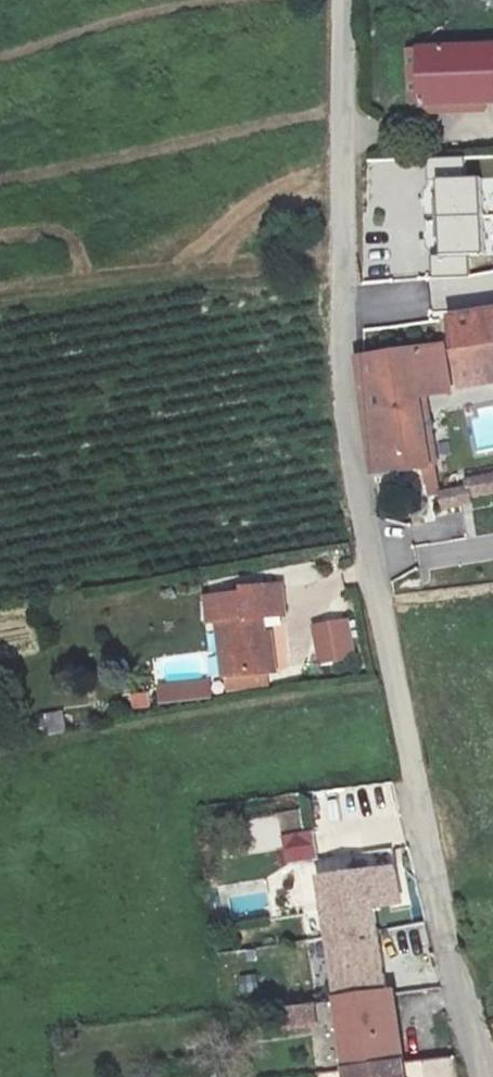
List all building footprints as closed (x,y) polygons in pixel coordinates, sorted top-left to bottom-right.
[(420,49),(420,54),(422,104),(422,107),(492,105),(492,46),(420,49)] [(422,104),(420,54),(411,54),(412,104),(422,104)] [(465,253),(468,273),(492,270),(492,249),(465,253)] [(452,320),(464,389),(492,384),(492,313),(452,320)] [(452,392),(444,346),(414,351),(421,398),(452,392)] [(421,398),(414,351),(359,360),(373,478),(432,468),(421,398)] [(467,482),(469,496),(492,492),(492,477),(467,482)] [(462,505),(459,491),(456,491),(442,495),(445,509),(462,505)] [(265,635),(264,618),(285,616),(282,587),(244,591),(245,596),(208,599),(210,624),(219,623),(225,677),(226,677),(268,672),(269,672),(265,635)] [(32,645),(30,606),(0,608),(0,647),(32,645)] [(358,660),(351,617),(312,623),(318,666),(358,660)] [(271,634),(265,635),(269,672),(275,672),(271,634)] [(269,686),(268,672),(226,677),(227,690),(269,686)] [(214,699),(212,676),(157,681),(159,704),(214,699)] [(45,736),(67,732),(64,714),(42,717),(45,736)] [(281,833),(286,864),(319,857),(313,827),(281,833)] [(387,994),(376,907),(402,904),(396,870),(321,880),(337,1001),(387,994)] [(346,1070),(403,1064),(394,994),(394,993),(387,994),(337,1001),(346,1070)] [(313,1007),(283,1011),(286,1030),(316,1026),(313,1007)] [(403,1064),(346,1070),(346,1076),(404,1076),(403,1064)]
